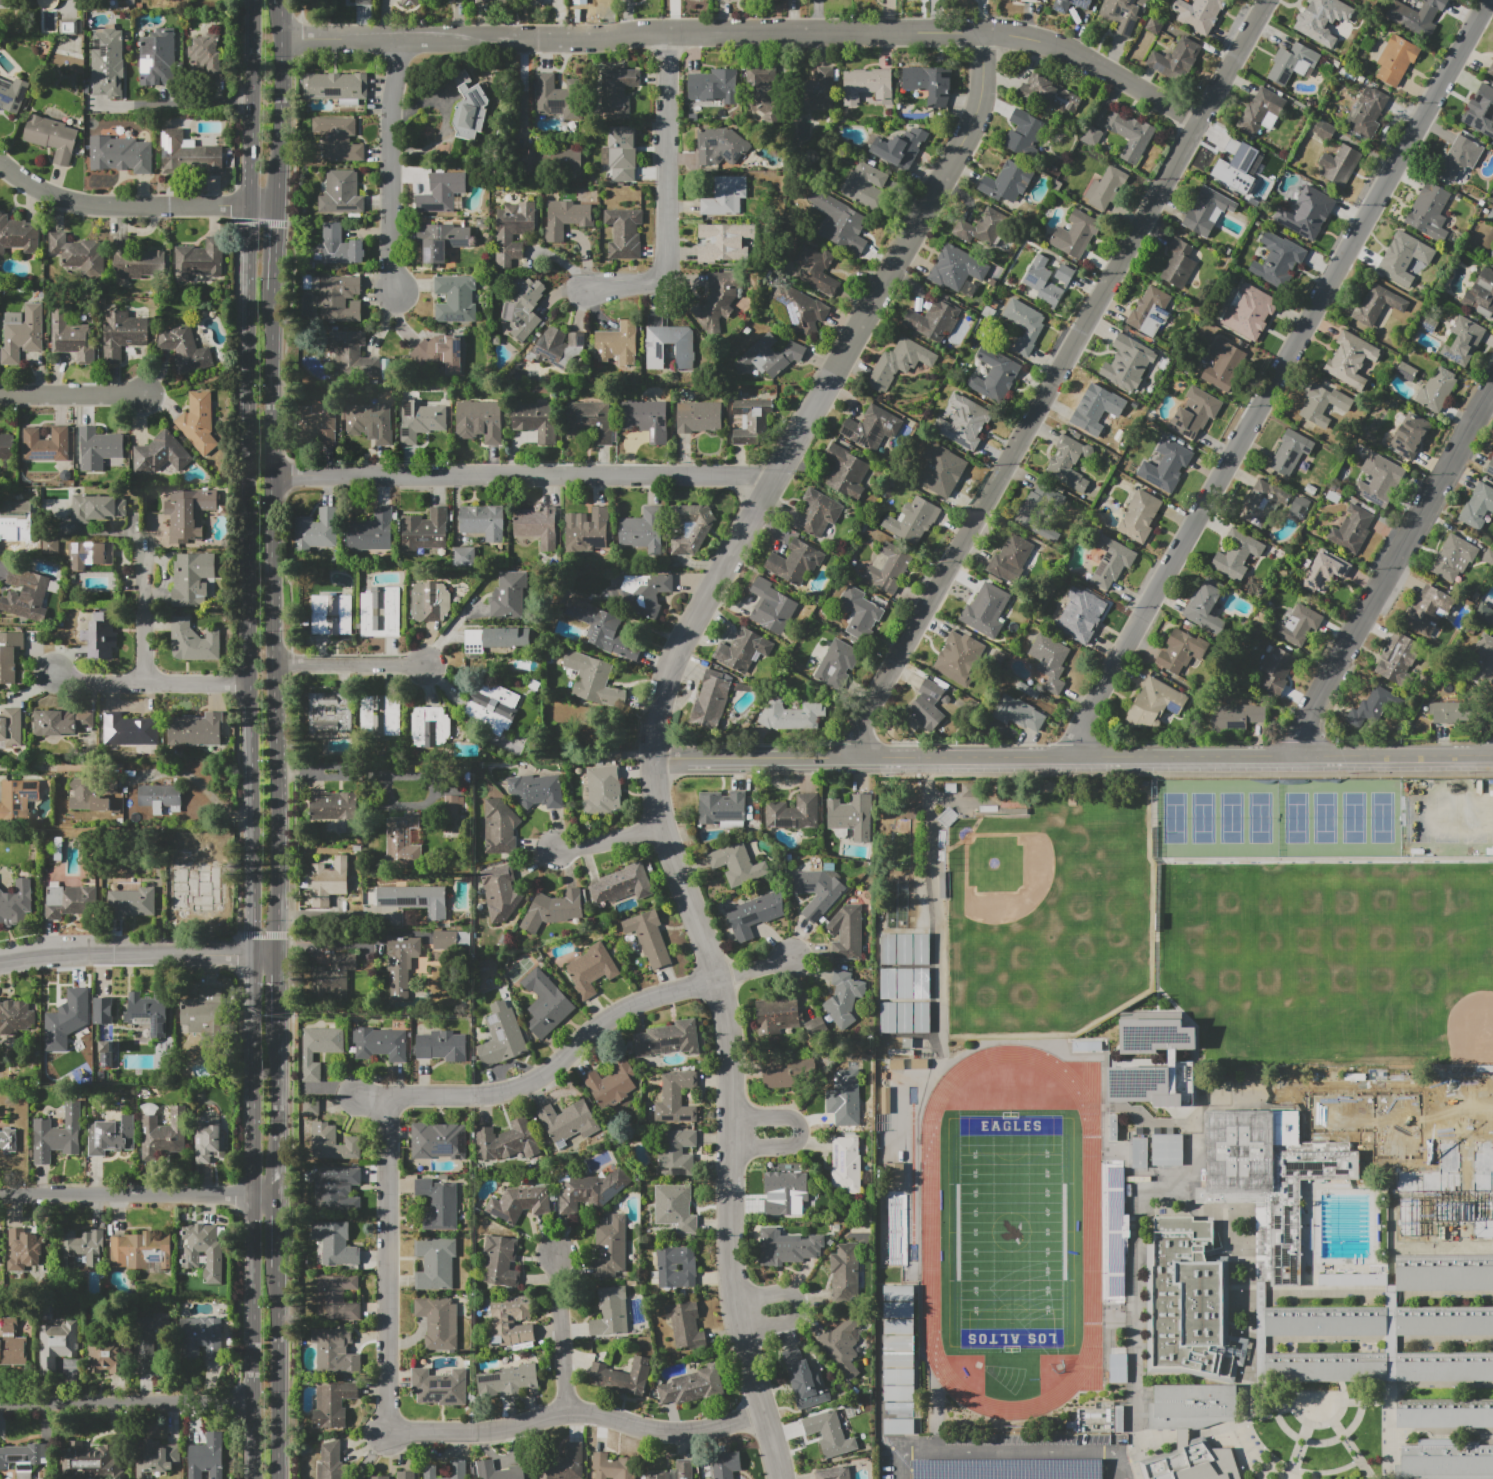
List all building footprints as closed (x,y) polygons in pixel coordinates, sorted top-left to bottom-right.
[(55,5),(57,3),(57,0),(40,0),(41,3),(42,5),(45,7),(45,9),(52,9),(52,7),(55,5)] [(1051,8),(1054,0),(1093,0),(1088,11),(1070,4),(1066,14),(1051,8)] [(1098,15),(1105,0),(1147,0),(1144,8),(1131,38),(1113,30),(1116,23),(1098,15)] [(1170,8),(1175,0),(1183,0),(1192,5),(1194,2),(1193,1),(1193,0),(1227,0),(1206,37),(1175,19),(1179,13),(1170,8)] [(1305,1),(1306,0),(1338,0),(1354,9),(1347,21),(1340,17),(1339,20),(1335,18),(1331,23),(1327,20),(1324,26),(1328,28),(1329,33),(1336,37),(1330,49),(1292,27),(1296,20),(1295,17),(1298,12),(1302,12),(1305,7),(1307,7),(1309,3),(1305,1)] [(1385,17),(1394,0),(1397,0),(1418,12),(1424,2),(1420,0),(1448,0),(1442,11),(1439,10),(1432,22),(1437,25),(1428,41),(1385,17)] [(1144,27),(1156,34),(1164,21),(1151,14),(1144,27)] [(60,19),(77,19),(77,35),(60,35),(60,19)] [(122,99),(93,99),(93,82),(92,82),(92,32),(103,32),(103,28),(116,28),(116,30),(123,30),(123,60),(124,60),(123,78),(121,78),(121,90),(122,90),(122,99)] [(175,28),(175,85),(140,85),(140,36),(155,36),(156,28),(175,28)] [(211,38),(220,38),(219,52),(223,52),(223,75),(208,75),(208,67),(201,67),(201,61),(193,61),(193,57),(189,57),(189,47),(192,47),(192,39),(201,39),(203,38),(207,38),(207,33),(211,33),(211,38)] [(1396,88),(1375,76),(1381,65),(1376,63),(1393,33),(1421,49),(1413,64),(1410,63),(1396,88)] [(1146,65),(1154,50),(1165,56),(1167,53),(1170,53),(1172,54),(1182,35),(1203,47),(1181,85),(1146,65)] [(1284,87),(1266,77),(1275,62),(1272,61),(1281,46),(1290,51),(1296,41),(1321,55),(1308,78),(1294,71),(1284,87)] [(903,90),(903,68),(933,68),(933,65),(944,65),(944,69),(951,69),(951,79),(950,79),(950,93),(942,93),(942,97),(928,97),(928,90),(903,90)] [(776,81),(767,81),(767,98),(753,98),(753,83),(746,83),(746,66),(776,66),(776,81)] [(834,105),(809,105),(809,111),(797,111),(797,80),(817,80),(817,67),(834,67),(834,105)] [(490,99),(482,133),(478,132),(475,141),(455,136),(456,131),(452,124),(457,103),(465,99),(451,76),(464,68),(471,81),(466,84),(469,89),(480,83),(490,99)] [(630,117),(602,118),(602,72),(604,72),(604,70),(615,70),(615,68),(621,68),(621,70),(639,70),(640,87),(625,87),(625,96),(630,96),(630,117)] [(689,73),(711,73),(711,69),(737,69),(737,104),(724,104),(724,98),(714,98),(714,101),(699,101),(699,100),(689,100),(689,73)] [(892,69),(892,103),(876,103),(876,92),(860,92),(860,103),(858,103),(858,106),(843,106),(843,70),(853,70),(853,69),(866,69),(866,70),(872,70),(872,69),(892,69)] [(1082,98),(1074,113),(1066,109),(1064,112),(1034,95),(1031,100),(1017,93),(1023,83),(1030,87),(1030,86),(1028,85),(1027,82),(1032,74),(1035,72),(1055,83),(1053,86),(1056,88),(1058,84),(1064,87),(1063,88),(1082,98)] [(303,99),(304,73),(317,73),(317,74),(329,74),(329,73),(341,73),(341,74),(355,74),(355,73),(368,73),(368,100),(303,99)] [(538,115),(537,73),(556,73),(556,89),(582,89),(582,120),(563,120),(563,115),(538,115)] [(18,115),(0,107),(0,78),(13,83),(15,77),(30,83),(18,115)] [(1483,82),(1492,88),(1492,125),(1492,140),(1460,121),(1466,110),(1468,111),(1470,108),(1467,107),(1472,98),(1474,100),(1475,98),(1474,97),(1483,82)] [(1262,86),(1288,101),(1271,130),(1262,125),(1255,137),(1235,126),(1248,104),(1251,105),(1262,86)] [(1370,142),(1343,127),(1367,86),(1373,89),(1374,88),(1391,97),(1377,121),(1381,123),(1370,142)] [(1016,107),(1048,125),(1029,160),(1002,145),(1011,129),(1014,131),(1018,125),(1009,120),(1016,107)] [(1136,166),(1120,157),(1129,141),(1104,126),(1113,110),(1132,120),(1133,118),(1140,122),(1141,120),(1157,129),(1136,166)] [(79,130),(69,168),(53,163),(56,149),(47,146),(47,147),(22,141),(30,113),(67,123),(66,126),(79,130)] [(364,162),(324,162),(325,136),(319,136),(319,133),(313,133),(313,117),(356,118),(356,136),(351,136),(351,144),(364,144),(364,162)] [(1319,118),(1337,128),(1329,143),(1310,132),(1319,118)] [(1079,139),(1093,147),(1102,132),(1087,123),(1079,139)] [(868,153),(877,137),(888,143),(890,139),(892,140),(895,135),(901,138),(906,130),(909,131),(913,124),(929,132),(907,173),(868,153)] [(609,127),(636,127),(636,148),(632,148),(632,181),(614,181),(614,166),(610,166),(610,165),(607,165),(607,138),(610,138),(609,127)] [(697,129),(727,127),(727,128),(729,130),(731,128),(753,147),(745,156),(743,154),(732,167),(723,159),(718,165),(707,156),(715,147),(698,148),(697,129)] [(161,129),(184,128),(184,140),(195,139),(195,145),(223,145),(224,174),(161,175),(161,129)] [(1459,133),(1484,148),(1473,168),(1467,165),(1462,174),(1460,172),(1454,183),(1437,173),(1459,133)] [(89,135),(105,135),(105,137),(134,137),(134,156),(153,156),(153,175),(134,176),(134,168),(90,169),(89,135)] [(1231,189),(1211,177),(1228,146),(1231,148),(1237,136),(1255,147),(1231,189)] [(1363,155),(1343,189),(1319,175),(1323,168),(1318,165),(1325,153),(1334,158),(1343,143),(1363,155)] [(580,171),(538,171),(538,175),(521,175),(521,150),(580,149),(580,171)] [(976,189),(984,175),(995,181),(1008,159),(1034,173),(1029,183),(1027,182),(1025,185),(1027,186),(1022,194),(1020,193),(1014,203),(1005,198),(1002,203),(976,189)] [(842,195),(861,160),(890,175),(883,189),(872,183),(871,185),(884,192),(874,212),(842,195)] [(1109,164),(1129,175),(1117,196),(1114,195),(1104,212),(1088,203),(1089,200),(1084,197),(1093,179),(1099,182),(1109,164)] [(364,213),(319,213),(319,196),(323,196),(323,192),(326,192),(326,172),(329,172),(329,170),(355,170),(355,172),(359,172),(359,196),(364,196),(364,213)] [(416,195),(432,195),(432,192),(429,192),(429,173),(466,173),(466,194),(463,194),(462,212),(416,212),(416,195)] [(700,216),(700,199),(714,199),(714,176),(746,176),(746,198),(740,198),(740,213),(736,213),(736,215),(700,216)] [(1404,223),(1428,180),(1452,194),(1441,214),(1447,218),(1442,228),(1449,232),(1442,245),(1404,223)] [(1313,243),(1274,221),(1281,207),(1294,215),(1299,207),(1294,204),(1306,183),(1337,201),(1325,222),(1324,222),(1320,228),(1321,228),(1313,243)] [(1181,225),(1204,185),(1239,205),(1234,213),(1227,209),(1225,213),(1222,211),(1206,239),(1181,225)] [(817,233),(825,219),(826,219),(829,214),(806,203),(814,188),(866,215),(861,225),(863,227),(859,235),(858,235),(857,236),(868,241),(860,256),(817,233)] [(564,241),(545,241),(545,226),(547,226),(547,201),(574,201),(574,205),(591,204),(591,214),(594,214),(594,227),(579,227),(579,224),(564,224),(564,241)] [(535,202),(535,235),(524,235),(524,259),(512,259),(512,268),(496,268),(496,208),(504,208),(504,204),(518,204),(518,203),(535,202)] [(987,207),(1011,220),(993,251),(978,242),(975,247),(952,233),(960,218),(976,227),(987,207)] [(1079,260),(1048,243),(1058,226),(1068,232),(1073,223),(1068,220),(1075,207),(1103,223),(1095,236),(1094,235),(1079,260)] [(604,210),(643,210),(643,225),(637,225),(637,234),(640,234),(640,259),(609,259),(609,242),(613,242),(613,225),(604,225),(604,210)] [(5,260),(0,260),(0,211),(6,211),(6,213),(9,213),(9,220),(26,219),(26,223),(39,222),(39,254),(23,255),(23,248),(5,249),(5,260)] [(323,264),(324,222),(343,223),(342,242),(350,242),(350,240),(364,240),(364,250),(365,250),(365,257),(364,257),(364,264),(323,264)] [(417,224),(455,224),(455,227),(471,227),(471,248),(447,248),(447,263),(422,263),(422,244),(417,244),(417,224)] [(699,225),(757,225),(757,239),(742,239),(743,249),(745,249),(745,259),(736,259),(736,260),(715,260),(715,263),(699,264),(699,245),(705,245),(705,242),(711,242),(711,239),(699,239),(699,225)] [(1308,251),(1300,264),(1296,262),(1292,270),(1290,269),(1278,289),(1247,271),(1254,259),(1263,265),(1270,253),(1265,250),(1267,247),(1260,243),(1267,230),(1283,239),(1284,237),(1308,251)] [(1399,230),(1423,243),(1406,272),(1415,277),(1408,289),(1381,273),(1396,248),(1391,245),(1399,230)] [(49,255),(49,232),(62,232),(63,252),(69,252),(69,247),(74,247),(74,243),(81,243),(81,241),(101,241),(101,251),(105,251),(105,271),(76,272),(76,266),(61,266),(61,255),(49,255)] [(1176,235),(1195,246),(1188,256),(1198,262),(1182,290),(1160,277),(1173,253),(1167,250),(1176,235)] [(176,246),(195,246),(195,248),(206,248),(206,236),(226,236),(226,277),(211,277),(211,275),(189,275),(189,282),(176,282),(176,246)] [(115,278),(114,237),(128,237),(128,254),(142,254),(142,251),(164,251),(164,265),(156,265),(156,275),(141,275),(141,278),(115,278)] [(947,241),(991,266),(982,282),(969,275),(959,293),(945,284),(943,287),(927,278),(936,263),(937,263),(939,260),(938,259),(942,252),(940,251),(945,243),(946,244),(947,241)] [(796,277),(801,267),(794,263),(804,243),(822,253),(824,249),(835,254),(827,269),(826,269),(825,271),(842,280),(833,296),(796,277)] [(1065,291),(1054,310),(1050,308),(1052,305),(1037,297),(1039,292),(1021,281),(1037,252),(1049,260),(1045,268),(1053,272),(1048,281),(1065,291)] [(1062,263),(1076,271),(1067,286),(1053,279),(1062,263)] [(1484,266),(1492,271),(1492,318),(1491,321),(1459,304),(1467,290),(1470,291),(1479,274),(1480,275),(1484,266)] [(711,294),(711,287),(708,287),(708,273),(745,273),(745,288),(737,288),(736,294),(736,297),(735,299),(733,302),(732,303),(729,305),(735,312),(725,319),(722,314),(710,322),(713,327),(706,332),(689,309),(711,294)] [(362,323),(319,322),(320,291),(302,291),(302,276),(362,277),(362,294),(354,294),(354,298),(346,298),(346,308),(351,308),(351,300),(362,301),(362,323)] [(434,276),(477,277),(477,290),(474,290),(474,303),(477,303),(477,323),(435,323),(435,303),(446,303),(446,294),(434,294),(434,276)] [(505,298),(508,299),(515,291),(509,286),(517,277),(518,278),(520,276),(525,281),(528,277),(534,282),(536,280),(539,281),(540,282),(541,281),(547,286),(541,293),(543,295),(538,301),(539,303),(532,311),(543,320),(523,344),(510,333),(513,329),(510,326),(511,321),(501,320),(505,298)] [(794,333),(786,305),(772,298),(782,280),(793,286),(793,288),(815,300),(816,298),(831,307),(823,322),(817,319),(815,323),(818,333),(806,336),(804,330),(794,333)] [(1222,324),(1228,314),(1234,317),(1237,312),(1238,312),(1246,298),(1239,294),(1246,283),(1278,301),(1272,312),(1274,313),(1268,324),(1266,323),(1255,342),(1222,324)] [(1410,303),(1403,314),(1386,304),(1372,329),(1369,327),(1365,334),(1348,324),(1352,317),(1350,316),(1358,303),(1361,305),(1374,283),(1410,303)] [(1153,338),(1126,322),(1133,308),(1136,310),(1138,306),(1136,304),(1140,298),(1142,299),(1151,284),(1172,297),(1165,309),(1170,312),(1163,325),(1161,324),(1153,338)] [(902,323),(910,309),(924,316),(936,296),(961,310),(956,318),(958,319),(950,334),(946,332),(939,344),(902,323)] [(1010,298),(1047,315),(1046,315),(1048,316),(1027,360),(1013,353),(1026,327),(1002,315),(1010,298)] [(1,365),(1,347),(4,347),(4,322),(26,322),(25,303),(44,303),(45,351),(23,351),(23,347),(20,347),(21,365),(1,365)] [(52,352),(52,305),(70,305),(70,317),(67,317),(68,323),(89,323),(89,328),(91,328),(91,332),(94,332),(95,364),(77,364),(77,352),(52,352)] [(104,311),(129,310),(129,317),(149,317),(149,346),(122,347),(122,364),(105,364),(104,311)] [(694,368),(676,368),(676,355),(664,355),(664,368),(647,368),(647,352),(645,352),(645,339),(647,339),(647,327),(649,327),(649,315),(664,315),(665,327),(694,326),(694,368)] [(1459,315),(1486,330),(1465,369),(1439,355),(1445,343),(1451,347),(1457,335),(1450,331),(1459,315)] [(595,332),(619,332),(619,320),(636,319),(637,366),(595,366),(595,332)] [(170,330),(191,323),(199,349),(209,346),(215,366),(180,377),(173,357),(176,356),(174,350),(160,348),(162,329),(170,330)] [(568,344),(568,332),(585,332),(585,356),(572,356),(564,371),(544,360),(543,362),(536,359),(534,363),(524,358),(527,353),(529,354),(538,337),(550,326),(552,327),(553,326),(566,332),(565,334),(567,335),(564,341),(568,344)] [(1363,366),(1362,368),(1361,369),(1360,369),(1357,373),(1368,380),(1361,392),(1322,370),(1329,357),(1332,359),(1335,355),(1334,355),(1337,349),(1338,349),(1341,345),(1336,342),(1343,329),(1383,352),(1377,363),(1366,357),(1363,362),(1364,363),(1364,365),(1363,366)] [(329,330),(367,331),(367,347),(361,347),(361,357),(381,358),(381,376),(335,376),(336,350),(329,350),(329,330)] [(791,363),(773,379),(765,371),(758,378),(750,369),(747,371),(745,369),(741,373),(733,364),(769,331),(778,340),(770,347),(775,353),(777,351),(779,353),(781,351),(783,354),(789,340),(807,348),(800,362),(793,359),(791,363)] [(1099,373),(1115,344),(1113,343),(1120,331),(1143,344),(1127,372),(1120,368),(1112,381),(1099,373)] [(939,356),(932,369),(919,361),(914,370),(911,369),(908,374),(899,369),(885,394),(881,392),(880,394),(869,388),(870,386),(866,383),(885,350),(889,352),(891,350),(892,351),(901,335),(939,356)] [(409,354),(425,338),(429,342),(433,338),(438,343),(446,343),(446,336),(462,336),(461,375),(446,375),(446,364),(438,364),(435,367),(429,362),(423,368),(409,354)] [(1200,378),(1208,364),(1212,366),(1218,357),(1210,353),(1219,337),(1248,353),(1233,380),(1235,381),(1228,393),(1200,378)] [(1022,367),(1001,404),(966,384),(975,369),(986,376),(991,366),(975,357),(982,344),(1022,367)] [(1457,380),(1438,414),(1414,401),(1422,387),(1424,389),(1432,374),(1434,375),(1439,366),(1456,375),(1454,378),(1457,380)] [(1093,380),(1129,401),(1118,418),(1105,411),(1098,422),(1104,426),(1097,439),(1075,426),(1082,414),(1075,410),(1093,380)] [(1299,415),(1309,397),(1307,396),(1314,383),(1331,392),(1333,388),(1353,400),(1346,412),(1330,403),(1323,414),(1332,419),(1326,430),(1299,415)] [(1169,426),(1180,406),(1184,408),(1189,399),(1185,396),(1192,384),(1224,402),(1214,420),(1209,418),(1202,431),(1199,429),(1193,440),(1169,426)] [(214,428),(218,432),(219,431),(224,436),(217,442),(220,445),(205,458),(173,423),(186,411),(189,413),(190,412),(189,391),(212,391),(212,428),(214,428)] [(973,453),(933,430),(940,417),(951,423),(954,417),(951,416),(954,411),(956,412),(959,408),(949,402),(955,391),(995,414),(992,418),(988,423),(986,422),(978,437),(981,439),(973,453)] [(402,400),(420,400),(420,406),(446,406),(446,430),(430,430),(430,432),(420,432),(420,445),(402,445),(402,400)] [(457,431),(457,401),(463,401),(463,400),(472,400),(472,401),(502,402),(502,427),(502,445),(484,445),(484,431),(457,431)] [(668,445),(649,444),(649,432),(639,432),(639,426),(633,426),(633,429),(622,429),(622,401),(628,401),(628,400),(638,400),(638,401),(668,402),(668,445)] [(733,445),(733,429),(741,429),(741,415),(733,415),(733,400),(773,400),(773,412),(767,412),(767,433),(758,433),(758,445),(733,445)] [(840,433),(850,415),(851,416),(850,418),(859,423),(860,421),(863,422),(866,417),(863,416),(871,402),(904,421),(895,438),(891,436),(890,439),(885,436),(875,453),(840,433)] [(297,444),(334,445),(335,403),(321,403),(321,413),(311,413),(311,406),(297,406),(297,444)] [(557,445),(538,445),(538,429),(534,429),(534,431),(512,431),(512,403),(523,403),(523,404),(558,404),(557,445)] [(567,403),(613,403),(612,445),(595,445),(595,428),(579,428),(579,435),(567,435),(567,403)] [(677,403),(722,403),(722,430),(693,430),(693,433),(677,433),(677,403)] [(346,405),(391,405),(391,429),(392,429),(392,446),(370,446),(371,440),(368,440),(368,436),(364,435),(364,433),(361,433),(361,435),(346,435),(346,405)] [(1412,462),(1388,449),(1409,411),(1433,424),(1425,437),(1424,436),(1418,447),(1419,448),(1412,462)] [(69,460),(23,461),(22,426),(40,426),(40,439),(51,439),(51,426),(69,425),(69,460)] [(104,474),(82,474),(82,441),(80,441),(80,426),(103,426),(103,434),(123,434),(124,458),(104,459),(104,474)] [(1288,427),(1316,443),(1308,456),(1304,453),(1289,479),(1268,467),(1283,441),(1281,440),(1288,427)] [(160,469),(160,474),(134,474),(134,446),(148,446),(167,428),(195,458),(178,474),(177,472),(173,475),(164,474),(160,469)] [(15,459),(0,459),(0,433),(14,432),(15,459)] [(1085,446),(1086,445),(1088,445),(1090,445),(1092,447),(1094,449),(1094,452),(1093,454),(1092,456),(1089,457),(1087,457),(1085,457),(1083,455),(1082,453),(1075,465),(1074,465),(1071,469),(1083,476),(1082,477),(1090,482),(1083,494),(1045,472),(1050,463),(1048,462),(1052,456),(1054,457),(1058,449),(1055,447),(1058,442),(1060,443),(1062,438),(1061,437),(1063,433),(1085,446)] [(1171,495),(1135,474),(1144,458),(1157,466),(1163,455),(1155,450),(1164,435),(1195,453),(1187,468),(1183,466),(1179,472),(1183,474),(1171,495)] [(826,484),(837,464),(824,457),(833,441),(850,450),(849,452),(876,467),(857,501),(826,484)] [(947,501),(925,488),(946,450),(968,463),(947,501)] [(1371,451),(1407,470),(1385,510),(1352,491),(1358,479),(1369,485),(1373,477),(1361,470),(1371,451)] [(1483,473),(1492,455),(1492,479),(1483,473)] [(1481,477),(1492,484),(1492,513),(1491,512),(1480,532),(1457,519),(1467,502),(1468,503),(1473,495),(1471,494),(1481,477)] [(1240,517),(1245,509),(1242,507),(1259,478),(1270,485),(1271,483),(1291,495),(1285,505),(1280,502),(1277,508),(1275,507),(1262,529),(1240,517)] [(1303,492),(1308,482),(1322,490),(1317,500),(1303,492)] [(810,486),(846,506),(835,525),(830,522),(820,540),(788,522),(797,507),(804,511),(809,502),(803,499),(810,486)] [(1143,544),(1116,529),(1123,518),(1124,519),(1129,509),(1127,508),(1139,488),(1164,502),(1150,526),(1152,527),(1143,544)] [(1326,498),(1330,489),(1342,496),(1337,504),(1326,498)] [(1015,520),(1032,490),(1054,503),(1045,519),(1060,528),(1053,541),(1015,520)] [(171,491),(218,491),(218,494),(220,494),(220,505),(218,505),(218,510),(202,510),(202,525),(204,525),(204,539),(202,539),(202,540),(194,540),(194,538),(189,538),(189,544),(171,543),(171,516),(165,516),(165,501),(171,501),(171,491)] [(71,524),(71,494),(117,495),(117,498),(128,499),(127,520),(91,519),(91,524),(71,524)] [(916,495),(942,509),(934,524),(932,523),(927,532),(925,531),(916,546),(881,526),(887,514),(901,522),(905,516),(901,514),(908,502),(911,504),(916,495)] [(1290,514),(1291,512),(1289,510),(1297,496),(1299,498),(1301,496),(1311,502),(1304,514),(1306,515),(1303,522),(1290,514)] [(0,526),(0,513),(0,501),(32,500),(33,512),(27,513),(27,526),(1,527),(1,541),(0,541),(0,526)] [(1356,555),(1326,538),(1332,527),(1338,530),(1345,517),(1349,518),(1351,514),(1347,511),(1351,502),(1375,515),(1367,529),(1370,530),(1356,555)] [(717,520),(695,557),(691,554),(671,554),(671,536),(684,536),(684,523),(671,523),(671,506),(703,506),(703,507),(708,504),(717,520)] [(402,515),(423,515),(423,519),(429,519),(429,506),(447,506),(447,549),(418,549),(418,553),(401,553),(402,515)] [(460,506),(504,507),(503,543),(485,543),(485,533),(459,533),(460,506)] [(541,506),(556,507),(556,544),(540,540),(535,540),(532,542),(529,544),(526,546),(524,546),(520,545),(517,544),(515,540),(513,537),(513,531),(514,526),(514,520),(514,516),(515,513),(517,512),(517,509),(536,509),(536,506),(541,506)] [(662,555),(649,555),(649,546),(633,546),(633,544),(619,544),(619,518),(644,518),(644,506),(662,506),(662,555)] [(337,547),(311,547),(311,552),(294,552),(294,517),(314,517),(314,522),(319,522),(319,507),(338,507),(337,547)] [(346,552),(346,521),(373,521),(373,507),(394,507),(394,552),(346,552)] [(566,513),(587,513),(587,521),(591,521),(592,507),(609,507),(608,548),(594,548),(594,551),(566,551),(566,513)] [(1233,526),(1266,545),(1258,558),(1250,553),(1243,565),(1248,568),(1240,582),(1210,565),(1219,551),(1225,554),(1233,540),(1227,536),(1233,526)] [(1450,532),(1480,549),(1473,563),(1470,562),(1463,574),(1459,572),(1453,584),(1430,571),(1442,549),(1441,548),(1450,532)] [(985,570),(995,553),(999,556),(1012,533),(1034,546),(1021,568),(1024,570),(1015,587),(985,570)] [(1102,533),(1138,553),(1129,569),(1125,566),(1116,582),(1113,580),(1107,591),(1090,581),(1102,560),(1092,554),(1096,546),(1095,546),(1102,533)] [(763,567),(772,552),(786,560),(791,551),(788,549),(795,536),(828,555),(821,567),(817,565),(811,575),(807,573),(799,588),(763,567)] [(43,553),(43,537),(59,537),(59,553),(43,553)] [(884,540),(915,557),(893,595),(873,584),(874,582),(864,576),(870,564),(872,565),(880,551),(878,550),(884,540)] [(69,543),(115,543),(115,565),(88,565),(88,571),(72,571),(72,565),(69,565),(69,543)] [(452,547),(475,547),(475,567),(452,566),(452,547)] [(1324,594),(1315,589),(1314,592),(1302,586),(1303,585),(1301,584),(1302,581),(1301,580),(1304,574),(1306,576),(1307,576),(1315,563),(1314,562),(1322,548),(1353,565),(1344,580),(1335,575),(1324,594)] [(172,607),(172,561),(177,561),(177,554),(216,554),(215,578),(201,578),(201,582),(208,582),(208,595),(207,595),(207,600),(205,600),(205,603),(200,603),(200,607),(172,607)] [(499,572),(528,572),(527,588),(524,588),(524,618),(490,618),(490,605),(489,603),(489,598),(490,596),(492,596),(492,592),(494,592),(494,590),(495,590),(496,586),(499,586),(499,572)] [(44,626),(0,610),(0,604),(4,593),(7,594),(9,589),(20,594),(19,595),(26,598),(36,573),(55,581),(46,604),(51,606),(44,626)] [(634,600),(633,600),(633,594),(621,589),(622,586),(623,583),(624,580),(625,575),(648,575),(648,574),(673,574),(673,592),(657,592),(657,596),(659,604),(663,606),(655,621),(638,611),(639,609),(636,610),(634,600)] [(749,618),(761,597),(750,591),(759,575),(773,583),(771,587),(800,604),(781,637),(749,618)] [(958,620),(967,603),(971,606),(985,580),(1012,596),(998,621),(1003,624),(993,640),(958,620)] [(412,622),(412,590),(414,588),(413,583),(417,583),(417,581),(439,581),(439,584),(444,584),(444,585),(446,587),(446,590),(448,590),(448,592),(450,593),(450,610),(448,612),(448,615),(444,615),(444,622),(412,622)] [(1182,616),(1198,588),(1200,590),(1205,581),(1222,591),(1210,612),(1227,622),(1218,636),(1182,616)] [(1426,582),(1456,599),(1449,613),(1445,611),(1441,617),(1439,616),(1426,640),(1399,625),(1410,605),(1412,607),(1426,582)] [(850,584),(866,593),(864,598),(885,610),(879,622),(877,621),(871,630),(873,632),(864,647),(844,636),(847,632),(845,631),(849,624),(843,621),(847,614),(837,608),(841,600),(840,599),(845,590),(846,591),(850,584)] [(361,637),(361,593),(365,593),(365,590),(370,590),(370,587),(400,587),(400,637),(361,637)] [(312,595),(353,595),(353,634),(312,634),(312,595)] [(636,663),(612,652),(611,654),(594,646),(595,644),(588,642),(590,638),(585,636),(590,625),(564,614),(572,596),(623,618),(616,634),(643,646),(636,663)] [(1106,606),(1098,620),(1101,621),(1087,644),(1074,636),(1076,632),(1058,622),(1065,611),(1077,618),(1090,596),(1106,606)] [(1277,634),(1282,624),(1285,626),(1298,602),(1323,617),(1305,650),(1277,634)] [(80,630),(90,630),(90,615),(93,615),(93,612),(115,612),(114,630),(118,630),(118,644),(113,644),(113,660),(87,660),(87,640),(80,640),(80,630)] [(172,617),(192,617),(192,628),(194,630),(220,630),(220,660),(172,659),(172,617)] [(1155,663),(1163,650),(1165,651),(1169,645),(1166,644),(1177,624),(1210,643),(1195,669),(1187,664),(1180,677),(1155,663)] [(774,644),(767,657),(758,652),(745,675),(711,656),(719,641),(730,647),(734,639),(733,639),(741,625),(774,644)] [(465,630),(483,630),(483,628),(530,629),(529,644),(520,644),(519,649),(484,648),(484,654),(465,654),(465,630)] [(1374,671),(1381,658),(1380,657),(1395,630),(1415,641),(1411,650),(1418,654),(1408,673),(1414,676),(1407,690),(1374,671)] [(964,633),(985,645),(970,671),(975,674),(967,688),(932,668),(938,658),(937,658),(952,631),(962,637),(964,633)] [(16,684),(0,684),(0,632),(27,633),(26,650),(20,649),(20,661),(16,661),(16,684)] [(1059,696),(1043,687),(1049,677),(1036,669),(1040,661),(1028,654),(1041,632),(1072,650),(1061,668),(1065,670),(1059,679),(1066,683),(1059,696)] [(1484,632),(1492,637),(1492,691),(1468,677),(1481,654),(1477,652),(1479,648),(1476,647),(1484,632)] [(813,677),(836,637),(863,652),(852,671),(849,669),(846,673),(850,675),(840,692),(813,677)] [(1274,645),(1297,658),(1285,679),(1287,681),(1278,698),(1259,687),(1265,675),(1259,672),(1274,645)] [(568,649),(613,666),(605,686),(623,693),(617,710),(571,693),(578,672),(562,666),(568,649)] [(731,682),(718,730),(690,723),(696,699),(698,700),(703,684),(701,683),(705,668),(724,674),(722,679),(731,682)] [(1156,726),(1155,727),(1153,726),(1148,735),(1133,726),(1131,727),(1130,727),(1128,727),(1127,725),(1126,724),(1126,722),(1124,721),(1128,715),(1127,714),(1131,708),(1132,708),(1137,699),(1136,698),(1139,692),(1140,693),(1145,686),(1144,685),(1150,675),(1151,675),(1189,697),(1183,706),(1171,699),(1159,721),(1160,721),(1160,722),(1160,724),(1160,725),(1159,726),(1158,727),(1157,727),(1156,726)] [(464,715),(471,701),(469,700),(480,678),(518,697),(515,702),(518,703),(516,707),(519,709),(509,729),(512,730),(508,737),(464,715)] [(936,703),(934,706),(946,716),(931,733),(911,716),(914,712),(909,707),(920,694),(918,692),(926,678),(946,689),(937,704),(936,703)] [(1016,688),(1020,680),(1041,692),(1036,700),(1016,688)] [(1344,721),(1352,707),(1357,710),(1363,699),(1366,701),(1376,684),(1378,685),(1381,681),(1394,688),(1391,693),(1406,701),(1401,711),(1385,703),(1376,720),(1367,715),(1360,729),(1344,721)] [(351,731),(308,731),(308,692),(352,693),(351,731)] [(1007,725),(991,716),(1004,693),(1017,700),(1018,698),(1036,708),(1034,710),(1046,717),(1037,733),(1025,726),(1024,729),(1009,720),(1007,725)] [(774,729),(771,727),(769,729),(757,722),(773,694),(785,700),(783,704),(787,706),(786,709),(803,709),(803,703),(823,703),(822,707),(826,707),(826,717),(819,717),(818,731),(774,729)] [(950,702),(951,700),(950,698),(950,696),(948,695),(947,694),(945,695),(943,695),(942,697),(941,698),(941,700),(942,702),(943,703),(945,704),(947,704),(949,703),(950,702)] [(377,741),(377,733),(362,733),(362,695),(401,695),(400,737),(393,737),(393,741),(377,741)] [(1434,724),(1434,715),(1429,715),(1429,702),(1462,702),(1462,724),(1434,724)] [(1247,731),(1211,731),(1211,705),(1256,705),(1256,706),(1264,706),(1264,722),(1247,722),(1247,731)] [(11,750),(0,750),(0,715),(4,715),(4,707),(23,708),(23,747),(11,747),(11,750)] [(415,707),(443,708),(444,710),(444,714),(449,714),(449,747),(413,747),(413,740),(412,740),(412,713),(414,713),(414,709),(415,707)] [(65,737),(33,736),(33,710),(71,710),(71,712),(94,712),(94,728),(77,728),(77,734),(65,734),(65,737)] [(104,711),(123,711),(123,717),(160,717),(160,746),(104,746),(104,711)] [(168,746),(168,717),(183,718),(183,716),(197,716),(197,718),(205,718),(205,712),(223,712),(223,746),(168,746)] [(518,755),(527,736),(506,726),(501,737),(496,735),(492,743),(518,755)] [(619,765),(624,810),(613,811),(614,814),(585,818),(581,784),(588,783),(587,769),(619,765)] [(507,778),(533,774),(534,777),(560,773),(565,807),(547,810),(546,805),(542,806),(542,803),(534,804),(528,810),(509,792),(507,778)] [(69,809),(70,795),(75,795),(75,789),(70,789),(71,778),(98,778),(98,792),(95,792),(95,795),(101,795),(101,798),(111,798),(111,811),(90,811),(90,809),(69,809)] [(28,824),(0,823),(0,802),(2,802),(2,779),(40,780),(40,800),(28,800),(28,809),(30,809),(30,821),(28,821),(28,824)] [(143,785),(182,785),(182,806),(180,806),(180,812),(171,812),(171,806),(162,806),(162,814),(153,814),(153,806),(142,806),(143,785)] [(746,822),(744,821),(744,828),(699,828),(700,792),(722,793),(722,796),(730,796),(730,791),(746,791),(746,822)] [(310,792),(357,793),(357,833),(336,833),(336,821),(310,820),(310,792)] [(870,843),(854,843),(854,829),(827,829),(827,798),(841,798),(841,804),(850,804),(850,793),(871,793),(870,843)] [(767,829),(767,801),(788,802),(788,807),(796,807),(796,794),(819,794),(819,830),(767,829)] [(445,795),(459,795),(459,796),(464,796),(464,812),(458,812),(458,817),(445,817),(445,795)] [(486,799),(502,799),(522,821),(514,829),(514,836),(517,836),(517,853),(485,853),(486,799)] [(421,810),(421,867),(385,867),(385,854),(387,854),(388,817),(404,817),(404,813),(407,813),(407,810),(421,810)] [(732,889),(725,872),(729,870),(726,864),(713,870),(706,854),(743,840),(753,865),(766,860),(771,873),(732,889)] [(313,908),(313,905),(304,905),(304,888),(300,888),(300,878),(304,878),(305,870),(313,870),(313,863),(325,863),(325,868),(334,868),(335,855),(349,855),(349,895),(332,895),(332,908),(313,908)] [(642,860),(655,893),(638,900),(635,894),(609,904),(607,901),(595,905),(588,887),(600,882),(599,879),(625,869),(625,867),(642,860)] [(506,921),(492,924),(480,870),(512,863),(515,881),(511,882),(514,891),(515,889),(524,896),(506,921)] [(848,888),(815,926),(801,913),(817,895),(815,894),(795,895),(794,873),(824,872),(824,863),(834,863),(835,872),(844,880),(841,882),(848,888)] [(3,924),(0,924),(0,889),(4,893),(16,893),(16,874),(31,874),(31,889),(33,889),(32,901),(31,901),(31,913),(28,913),(28,924),(11,924),(11,927),(3,927),(3,924)] [(169,921),(170,903),(180,903),(180,884),(191,884),(192,877),(222,877),(221,909),(188,909),(187,921),(169,921)] [(47,886),(97,886),(97,915),(62,914),(62,920),(45,920),(45,903),(47,903),(47,886)] [(140,886),(155,887),(155,917),(109,916),(109,890),(140,890),(140,886)] [(377,887),(446,886),(447,920),(428,920),(428,907),(377,907),(377,887)] [(519,928),(539,892),(552,899),(564,898),(563,888),(581,887),(583,917),(567,918),(567,921),(542,923),(535,937),(519,928)] [(725,910),(779,889),(789,914),(763,924),(761,920),(749,925),(754,938),(739,944),(725,910)] [(845,904),(862,904),(862,959),(832,959),(832,942),(839,942),(839,931),(834,936),(824,928),(845,904)] [(621,922),(655,908),(662,924),(659,926),(674,963),(653,971),(647,956),(645,957),(635,931),(626,934),(621,922)] [(880,926),(928,929),(930,1034),(877,1034),(880,926)] [(433,949),(433,931),(457,931),(456,949),(433,949)] [(387,936),(422,937),(421,958),(413,958),(413,972),(411,972),(411,999),(390,999),(390,972),(387,972),(387,936)] [(565,967),(588,953),(586,951),(590,949),(589,947),(601,940),(620,973),(609,980),(605,974),(591,983),(597,993),(583,1001),(575,987),(577,986),(565,967)] [(322,949),(357,949),(357,971),(350,971),(350,999),(312,999),(313,966),(322,966),(322,949)] [(540,966),(578,1008),(541,1040),(526,1023),(533,1017),(526,1009),(536,1000),(521,983),(540,966)] [(834,995),(836,986),(832,985),(835,969),(853,973),(851,979),(867,982),(864,997),(856,996),(852,1015),(856,1020),(843,1031),(821,1006),(834,995)] [(200,987),(222,987),(222,1033),(207,1033),(207,1027),(202,1027),(202,1033),(188,1033),(188,1026),(181,1026),(181,998),(200,998),(200,987)] [(70,989),(88,989),(88,1038),(70,1038),(70,1051),(46,1051),(46,1014),(60,1014),(70,1008),(70,989)] [(127,991),(141,991),(140,997),(153,997),(152,990),(164,990),(164,1037),(149,1037),(149,1024),(128,1024),(127,991)] [(18,1035),(0,1036),(0,997),(1,997),(1,1002),(4,1002),(4,1000),(26,1000),(26,1002),(29,1002),(29,1011),(35,1010),(36,1028),(29,1028),(29,1030),(18,1030),(18,1035)] [(94,1024),(94,997),(113,997),(113,1024),(94,1024)] [(756,1001),(797,997),(800,1027),(780,1029),(781,1034),(759,1036),(756,1001)] [(530,1052),(483,1070),(474,1047),(493,1040),(484,1018),(493,1014),(489,1005),(506,998),(510,1008),(513,1007),(530,1052)] [(804,1024),(812,1037),(826,1028),(819,1015),(804,1024)] [(695,1018),(700,1053),(690,1054),(689,1051),(679,1052),(679,1051),(653,1054),(654,1056),(636,1058),(634,1034),(648,1032),(647,1029),(676,1025),(675,1020),(695,1018)] [(1121,1020),(1182,1019),(1182,1027),(1197,1027),(1197,1050),(1175,1050),(1175,1062),(1193,1062),(1193,1105),(1183,1105),(1183,1107),(1153,1107),(1153,1101),(1108,1101),(1108,1067),(1169,1067),(1169,1050),(1157,1050),(1157,1054),(1121,1054),(1121,1020)] [(352,1027),(375,1027),(375,1029),(407,1029),(407,1063),(388,1063),(388,1055),(375,1055),(375,1059),(352,1059),(352,1027)] [(301,1082),(301,1028),(345,1028),(345,1053),(314,1053),(314,1062),(321,1062),(321,1082),(301,1082)] [(416,1035),(431,1035),(431,1030),(453,1030),(453,1035),(466,1035),(466,1061),(416,1061),(416,1035)] [(1071,1040),(1071,1053),(1103,1052),(1102,1040),(1071,1040)] [(101,1052),(101,1041),(112,1041),(112,1052),(101,1052)] [(111,1054),(111,1068),(99,1068),(99,1054),(111,1054)] [(582,1077),(595,1069),(602,1079),(615,1071),(612,1065),(623,1058),(641,1086),(627,1094),(628,1096),(618,1102),(617,1101),(602,1110),(582,1077)] [(926,1059),(914,1059),(914,1068),(926,1068),(926,1059)] [(763,1088),(762,1061),(796,1060),(796,1087),(763,1088)] [(833,1068),(860,1068),(860,1127),(835,1127),(835,1113),(826,1113),(826,1089),(833,1089),(833,1068)] [(663,1074),(679,1074),(679,1072),(696,1072),(696,1089),(682,1089),(682,1106),(697,1106),(697,1121),(655,1121),(655,1102),(663,1102),(663,1074)] [(1433,1117),(1492,1116),(1492,1091),(1433,1091),(1433,1117)] [(1305,1093),(1305,1110),(1310,1110),(1310,1131),(1359,1132),(1359,1143),(1373,1142),(1374,1159),(1421,1157),(1422,1092),(1305,1093)] [(536,1111),(551,1103),(558,1116),(566,1111),(565,1110),(584,1099),(592,1113),(591,1114),(601,1131),(585,1140),(580,1131),(565,1141),(563,1138),(555,1143),(536,1111)] [(302,1113),(316,1114),(316,1101),(303,1100),(302,1113)] [(34,1119),(51,1119),(51,1128),(65,1128),(65,1101),(81,1101),(81,1154),(62,1155),(62,1151),(51,1151),(51,1165),(34,1165),(34,1119)] [(142,1161),(142,1114),(158,1114),(158,1126),(171,1126),(171,1106),(187,1106),(187,1152),(158,1152),(158,1161),(142,1161)] [(1206,1111),(1273,1111),(1273,1151),(1274,1191),(1206,1191),(1206,1111)] [(122,1114),(135,1114),(135,1150),(89,1150),(88,1123),(97,1123),(97,1121),(117,1121),(117,1123),(123,1123),(122,1114)] [(1108,1115),(1108,1141),(1116,1141),(1116,1114),(1108,1115)] [(498,1155),(498,1158),(495,1158),(495,1160),(479,1160),(478,1127),(494,1126),(494,1134),(497,1134),(497,1138),(500,1137),(499,1134),(513,1128),(510,1122),(525,1115),(541,1152),(526,1159),(523,1150),(503,1159),(500,1153),(498,1155)] [(195,1164),(195,1116),(227,1116),(227,1158),(211,1158),(211,1164),(195,1164)] [(1443,1118),(1443,1157),(1492,1157),(1492,1118),(1443,1118)] [(361,1160),(311,1160),(311,1121),(330,1121),(330,1125),(337,1125),(337,1144),(346,1144),(346,1136),(361,1136),(361,1160)] [(412,1123),(459,1123),(459,1125),(467,1125),(467,1160),(450,1160),(450,1158),(432,1158),(432,1159),(412,1159),(412,1123)] [(2,1149),(0,1149),(0,1128),(17,1128),(17,1152),(11,1152),(11,1154),(2,1154),(2,1149)] [(658,1130),(697,1130),(697,1143),(678,1143),(678,1157),(693,1157),(693,1175),(667,1175),(667,1167),(658,1167),(658,1130)] [(1152,1134),(1183,1134),(1183,1166),(1153,1166),(1152,1134)] [(833,1137),(858,1137),(858,1155),(860,1155),(860,1193),(847,1193),(847,1189),(832,1189),(832,1169),(833,1169),(833,1137)] [(1147,1137),(1147,1168),(1128,1168),(1128,1138),(1147,1137)] [(1396,1193),(1411,1193),(1411,1196),(1399,1196),(1399,1219),(1396,1219),(1396,1225),(1398,1225),(1398,1238),(1415,1238),(1416,1241),(1437,1242),(1437,1222),(1473,1221),(1473,1238),(1492,1239),(1492,1170),(1492,1150),(1474,1150),(1473,1146),(1457,1146),(1457,1150),(1438,1149),(1437,1171),(1396,1171),(1396,1193)] [(1301,1287),(1271,1287),(1271,1204),(1274,1204),(1274,1191),(1273,1151),(1359,1151),(1359,1180),(1301,1180),(1301,1287)] [(903,1163),(904,1183),(887,1183),(886,1164),(903,1163)] [(598,1184),(619,1166),(632,1181),(595,1214),(584,1201),(578,1201),(578,1213),(560,1214),(560,1196),(563,1196),(563,1177),(598,1177),(598,1184)] [(361,1168),(361,1185),(352,1185),(352,1193),(350,1193),(350,1196),(361,1196),(361,1209),(316,1209),(316,1168),(361,1168)] [(797,1173),(797,1188),(809,1188),(809,1200),(803,1200),(803,1214),(764,1214),(764,1198),(781,1198),(781,1191),(776,1191),(776,1173),(797,1173)] [(423,1230),(423,1212),(430,1212),(430,1197),(415,1197),(415,1179),(434,1179),(434,1183),(458,1183),(458,1230),(423,1230)] [(656,1185),(691,1186),(690,1215),(697,1215),(697,1233),(677,1233),(677,1224),(656,1224),(656,1185)] [(523,1209),(514,1226),(485,1211),(492,1197),(500,1201),(507,1188),(547,1186),(548,1195),(549,1195),(550,1213),(533,1214),(532,1209),(523,1209)] [(887,1197),(889,1265),(907,1264),(905,1197),(887,1197)] [(625,1272),(616,1272),(616,1276),(596,1276),(596,1259),(600,1259),(600,1249),(596,1249),(596,1225),(612,1225),(612,1214),(625,1214),(625,1272)] [(1217,1256),(1229,1256),(1229,1335),(1249,1339),(1243,1365),(1233,1363),(1230,1377),(1182,1367),(1153,1367),(1153,1216),(1194,1216),(1194,1220),(1214,1220),(1214,1231),(1218,1231),(1222,1231),(1222,1253),(1217,1253),(1217,1256)] [(313,1239),(313,1222),(349,1222),(349,1239),(346,1239),(346,1247),(358,1247),(358,1248),(360,1248),(360,1265),(323,1265),(323,1239),(313,1239)] [(223,1283),(206,1283),(206,1252),(200,1252),(200,1267),(193,1267),(193,1269),(188,1269),(188,1267),(182,1267),(182,1225),(195,1225),(195,1223),(204,1223),(204,1225),(219,1225),(219,1241),(223,1241),(223,1283)] [(8,1270),(8,1228),(26,1228),(26,1232),(46,1232),(46,1244),(49,1244),(49,1255),(46,1255),(46,1261),(40,1261),(40,1266),(25,1266),(25,1270),(8,1270)] [(761,1228),(777,1228),(777,1231),(781,1231),(781,1236),(802,1236),(802,1239),(821,1239),(821,1253),(817,1253),(817,1258),(802,1258),(802,1262),(777,1262),(777,1265),(761,1265),(761,1228)] [(91,1230),(104,1230),(104,1268),(58,1268),(58,1232),(77,1232),(77,1238),(81,1238),(81,1232),(91,1232),(91,1230)] [(111,1237),(125,1237),(125,1235),(143,1234),(143,1231),(153,1231),(153,1235),(161,1235),(161,1231),(172,1231),(172,1271),(111,1271),(111,1237)] [(487,1235),(518,1240),(515,1262),(511,1261),(509,1270),(520,1272),(518,1287),(484,1282),(488,1252),(484,1251),(487,1235)] [(415,1239),(457,1239),(457,1257),(453,1257),(453,1290),(415,1290),(415,1271),(423,1271),(423,1257),(415,1257),(415,1239)] [(838,1244),(847,1244),(847,1243),(858,1243),(858,1299),(833,1299),(833,1272),(831,1272),(831,1254),(838,1254),(838,1244)] [(657,1248),(694,1247),(694,1256),(696,1256),(697,1276),(695,1276),(695,1286),(658,1286),(658,1284),(651,1284),(651,1271),(657,1271),(657,1248)] [(317,1275),(359,1275),(359,1291),(345,1291),(345,1302),(361,1302),(361,1321),(322,1321),(322,1316),(317,1316),(317,1275)] [(885,1435),(887,1285),(898,1285),(915,1284),(915,1437),(885,1435)] [(589,1335),(588,1320),(602,1319),(601,1309),(599,1310),(599,1300),(601,1300),(601,1296),(598,1296),(598,1289),(621,1287),(621,1286),(626,1286),(627,1299),(626,1299),(629,1333),(589,1335)] [(490,1299),(530,1295),(532,1317),(526,1317),(526,1319),(515,1320),(515,1318),(514,1318),(514,1326),(533,1324),(535,1342),(489,1346),(487,1320),(492,1319),(490,1299)] [(457,1351),(425,1351),(424,1335),(427,1335),(427,1317),(415,1318),(415,1298),(453,1298),(453,1302),(457,1302),(457,1351)] [(664,1306),(697,1301),(699,1318),(696,1319),(698,1331),(704,1330),(706,1344),(676,1348),(671,1317),(666,1318),(664,1306)] [(1264,1307),(1264,1337),(1387,1336),(1386,1307),(1264,1307)] [(1397,1335),(1492,1335),(1492,1307),(1397,1307),(1397,1335)] [(154,1373),(133,1373),(133,1313),(144,1313),(144,1319),(154,1319),(154,1313),(170,1313),(170,1341),(154,1341),(154,1373)] [(816,1339),(829,1328),(832,1331),(854,1314),(862,1324),(851,1333),(858,1343),(852,1347),(858,1355),(850,1362),(859,1373),(850,1381),(816,1339)] [(0,1365),(0,1358),(0,1340),(0,1317),(17,1317),(17,1326),(14,1326),(14,1330),(17,1330),(17,1337),(27,1337),(27,1365),(0,1365)] [(183,1359),(183,1318),(222,1318),(222,1359),(206,1359),(206,1346),(200,1346),(200,1359),(183,1359)] [(39,1325),(65,1325),(65,1320),(77,1320),(77,1341),(82,1341),(82,1351),(77,1351),(77,1357),(56,1357),(56,1375),(39,1375),(39,1325)] [(312,1328),(353,1328),(353,1344),(348,1344),(348,1350),(343,1350),(343,1356),(344,1356),(344,1354),(361,1354),(361,1374),(344,1374),(344,1371),(343,1371),(343,1374),(317,1374),(317,1344),(312,1344),(312,1328)] [(88,1366),(88,1338),(121,1338),(121,1374),(107,1374),(107,1366),(88,1366)] [(780,1352),(799,1346),(803,1360),(807,1358),(808,1361),(811,1360),(820,1392),(826,1390),(830,1402),(798,1411),(780,1352)] [(1109,1353),(1109,1382),(1126,1382),(1127,1352),(1109,1353)] [(1265,1354),(1265,1381),(1317,1380),(1385,1380),(1385,1353),(1265,1354)] [(1396,1381),(1492,1381),(1492,1353),(1396,1353),(1396,1381)] [(643,1396),(592,1384),(597,1362),(607,1365),(607,1369),(630,1374),(635,1355),(650,1358),(648,1366),(650,1366),(643,1396)] [(676,1405),(675,1401),(661,1404),(657,1386),(672,1382),(671,1379),(698,1372),(697,1370),(708,1367),(707,1364),(717,1361),(725,1393),(676,1405)] [(476,1374),(495,1372),(495,1369),(521,1366),(520,1364),(535,1363),(538,1388),(497,1393),(498,1395),(479,1398),(476,1374)] [(411,1368),(430,1368),(430,1374),(452,1374),(452,1368),(468,1368),(468,1406),(438,1406),(438,1403),(416,1403),(416,1391),(411,1391),(411,1368)] [(312,1427),(312,1411),(317,1411),(316,1383),(359,1383),(359,1399),(344,1399),(344,1408),(347,1408),(347,1427),(343,1427),(343,1431),(321,1431),(321,1427),(312,1427)] [(1236,1415),(1236,1384),(1154,1384),(1154,1403),(1148,1403),(1149,1429),(1198,1429),(1222,1421),(1235,1421),(1234,1416),(1236,1415)] [(1397,1427),(1492,1427),(1492,1399),(1397,1399),(1397,1427)] [(801,1420),(844,1407),(849,1422),(840,1424),(845,1440),(855,1437),(859,1449),(826,1459),(820,1440),(824,1438),(822,1430),(806,1435),(801,1420)] [(225,1431),(226,1478),(208,1478),(208,1472),(202,1472),(202,1478),(188,1478),(188,1445),(206,1445),(206,1432),(225,1431)] [(152,1472),(152,1478),(136,1478),(136,1452),(138,1452),(138,1441),(143,1441),(143,1439),(153,1439),(153,1441),(160,1441),(160,1445),(180,1445),(180,1464),(172,1464),(172,1470),(167,1470),(167,1475),(153,1475),(153,1472),(152,1472)] [(343,1473),(343,1478),(317,1478),(317,1463),(321,1463),(321,1444),(340,1439),(340,1461),(343,1461),(343,1465),(348,1464),(348,1473),(343,1473)] [(1417,1440),(1417,1445),(1400,1445),(1400,1464),(1395,1464),(1395,1478),(1492,1478),(1492,1441),(1417,1440)] [(106,1477),(106,1478),(103,1478),(93,1478),(91,1478),(91,1477),(84,1477),(84,1478),(66,1478),(64,1478),(64,1449),(69,1449),(69,1441),(83,1441),(83,1449),(101,1449),(101,1446),(103,1446),(103,1445),(113,1445),(113,1458),(120,1458),(120,1477),(106,1477)] [(1231,1448),(1241,1478),(1143,1478),(1139,1461),(1177,1449),(1188,1445),(1202,1441),(1208,1448),(1231,1448)] [(582,1442),(582,1478),(540,1478),(540,1457),(565,1457),(565,1442),(582,1442)] [(32,1465),(32,1478),(17,1478),(17,1464),(7,1464),(7,1471),(0,1471),(0,1447),(3,1447),(3,1446),(27,1446),(27,1443),(49,1443),(49,1464),(41,1464),(41,1465),(32,1465)] [(733,1471),(734,1478),(714,1478),(712,1454),(739,1451),(741,1470),(733,1471)] [(636,1458),(635,1478),(613,1478),(606,1478),(596,1478),(596,1470),(592,1470),(593,1452),(608,1453),(608,1460),(619,1461),(619,1457),(636,1458)] [(523,1465),(494,1469),(492,1459),(476,1461),(478,1478),(525,1478),(523,1465)] [(912,1459),(912,1478),(1102,1478),(1102,1460),(912,1459)] [(467,1460),(467,1478),(423,1478),(423,1465),(438,1465),(438,1477),(449,1477),(449,1460),(467,1460)] [(692,1460),(692,1478),(647,1478),(647,1471),(668,1471),(668,1472),(670,1472),(670,1469),(676,1469),(676,1460),(692,1460)] [(849,1466),(851,1478),(816,1478),(815,1471),(849,1466)] [(416,1471),(416,1478),(396,1478),(396,1471),(416,1471)]
